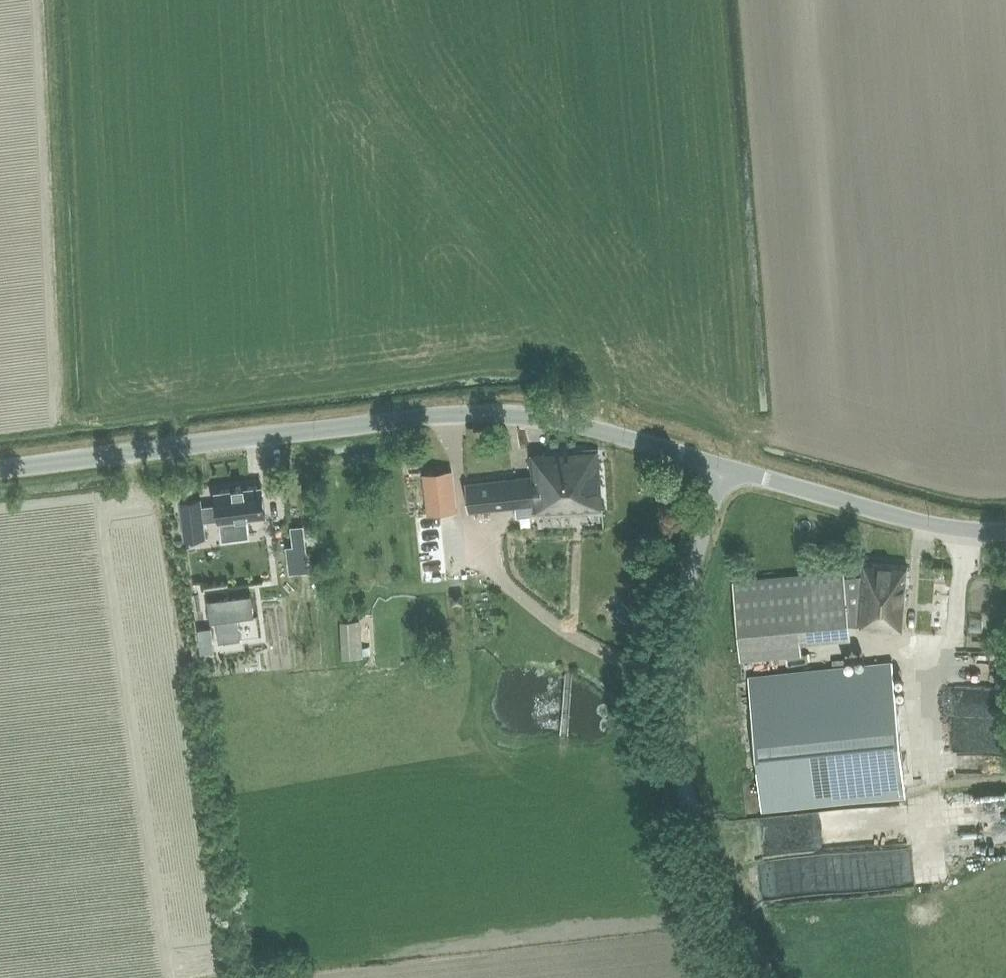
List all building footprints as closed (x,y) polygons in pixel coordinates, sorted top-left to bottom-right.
[(468,513),(500,510),(534,506),(535,513),(603,510),(598,449),(530,455),(532,475),(466,482),(468,513)] [(424,473),(428,515),(457,511),(452,470),(424,473)] [(201,500),(181,503),(185,541),(205,538),(203,521),(219,519),(219,521),(224,520),(224,525),(247,522),(247,517),(266,515),(262,485),(216,491),(217,502),(201,504),(201,500)] [(293,546),(286,547),(289,572),(296,571),(309,570),(304,525),(290,526),(293,546)] [(855,573),(735,586),(743,661),(800,655),(798,640),(848,634),(847,625),(871,627),(871,629),(902,631),(907,566),(862,563),(861,575),(855,573)] [(461,593),(452,593),(452,602),(461,601),(461,593)] [(252,595),(208,600),(211,622),(217,621),(219,642),(241,639),(238,618),(254,616),(252,595)] [(627,602),(618,614),(626,620),(635,608),(627,602)] [(635,623),(645,623),(646,613),(635,613),(635,623)] [(211,628),(199,629),(202,653),(214,651),(211,628)] [(906,790),(894,661),(749,675),(761,804),(906,790)]
